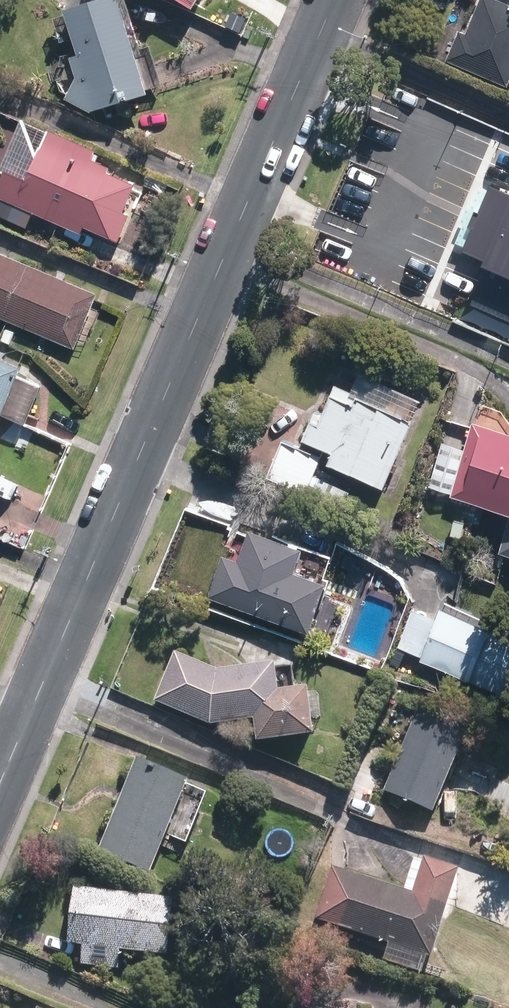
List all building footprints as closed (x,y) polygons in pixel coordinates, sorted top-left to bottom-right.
[(80,94),(98,103),(155,86),(129,0),(113,0),(84,9),(97,50),(85,53),(91,72),(80,94)] [(478,2),(453,62),(503,83),(508,69),(508,14),(478,2)] [(143,181),(56,141),(29,202),(68,219),(71,212),(119,233),(143,181)] [(496,179),(465,251),(491,262),(476,296),(508,309),(508,185),(496,179)] [(0,250),(0,309),(78,342),(99,292),(0,250)] [(0,351),(0,423),(26,362),(0,351)] [(418,403),(364,381),(351,413),(330,405),(313,446),(330,453),(324,467),(382,490),(418,403)] [(474,429),(455,497),(508,512),(508,439),(474,429)] [(320,456),(285,441),(270,479),(305,493),(320,456)] [(287,552),(246,538),(236,567),(221,562),(210,595),(299,626),(311,590),(278,578),(287,552)] [(504,644),(440,615),(420,660),(484,688),(504,644)] [(300,736),(296,697),(268,700),(265,675),(213,680),(174,664),(157,703),(205,723),(250,718),(253,742),(300,736)] [(455,732),(416,717),(386,792),(425,808),(455,732)] [(176,786),(134,768),(99,850),(142,868),(176,786)] [(407,902),(328,877),(315,919),(423,953),(447,880),(418,871),(407,902)] [(164,902),(75,893),(69,946),(158,956),(164,902)]
